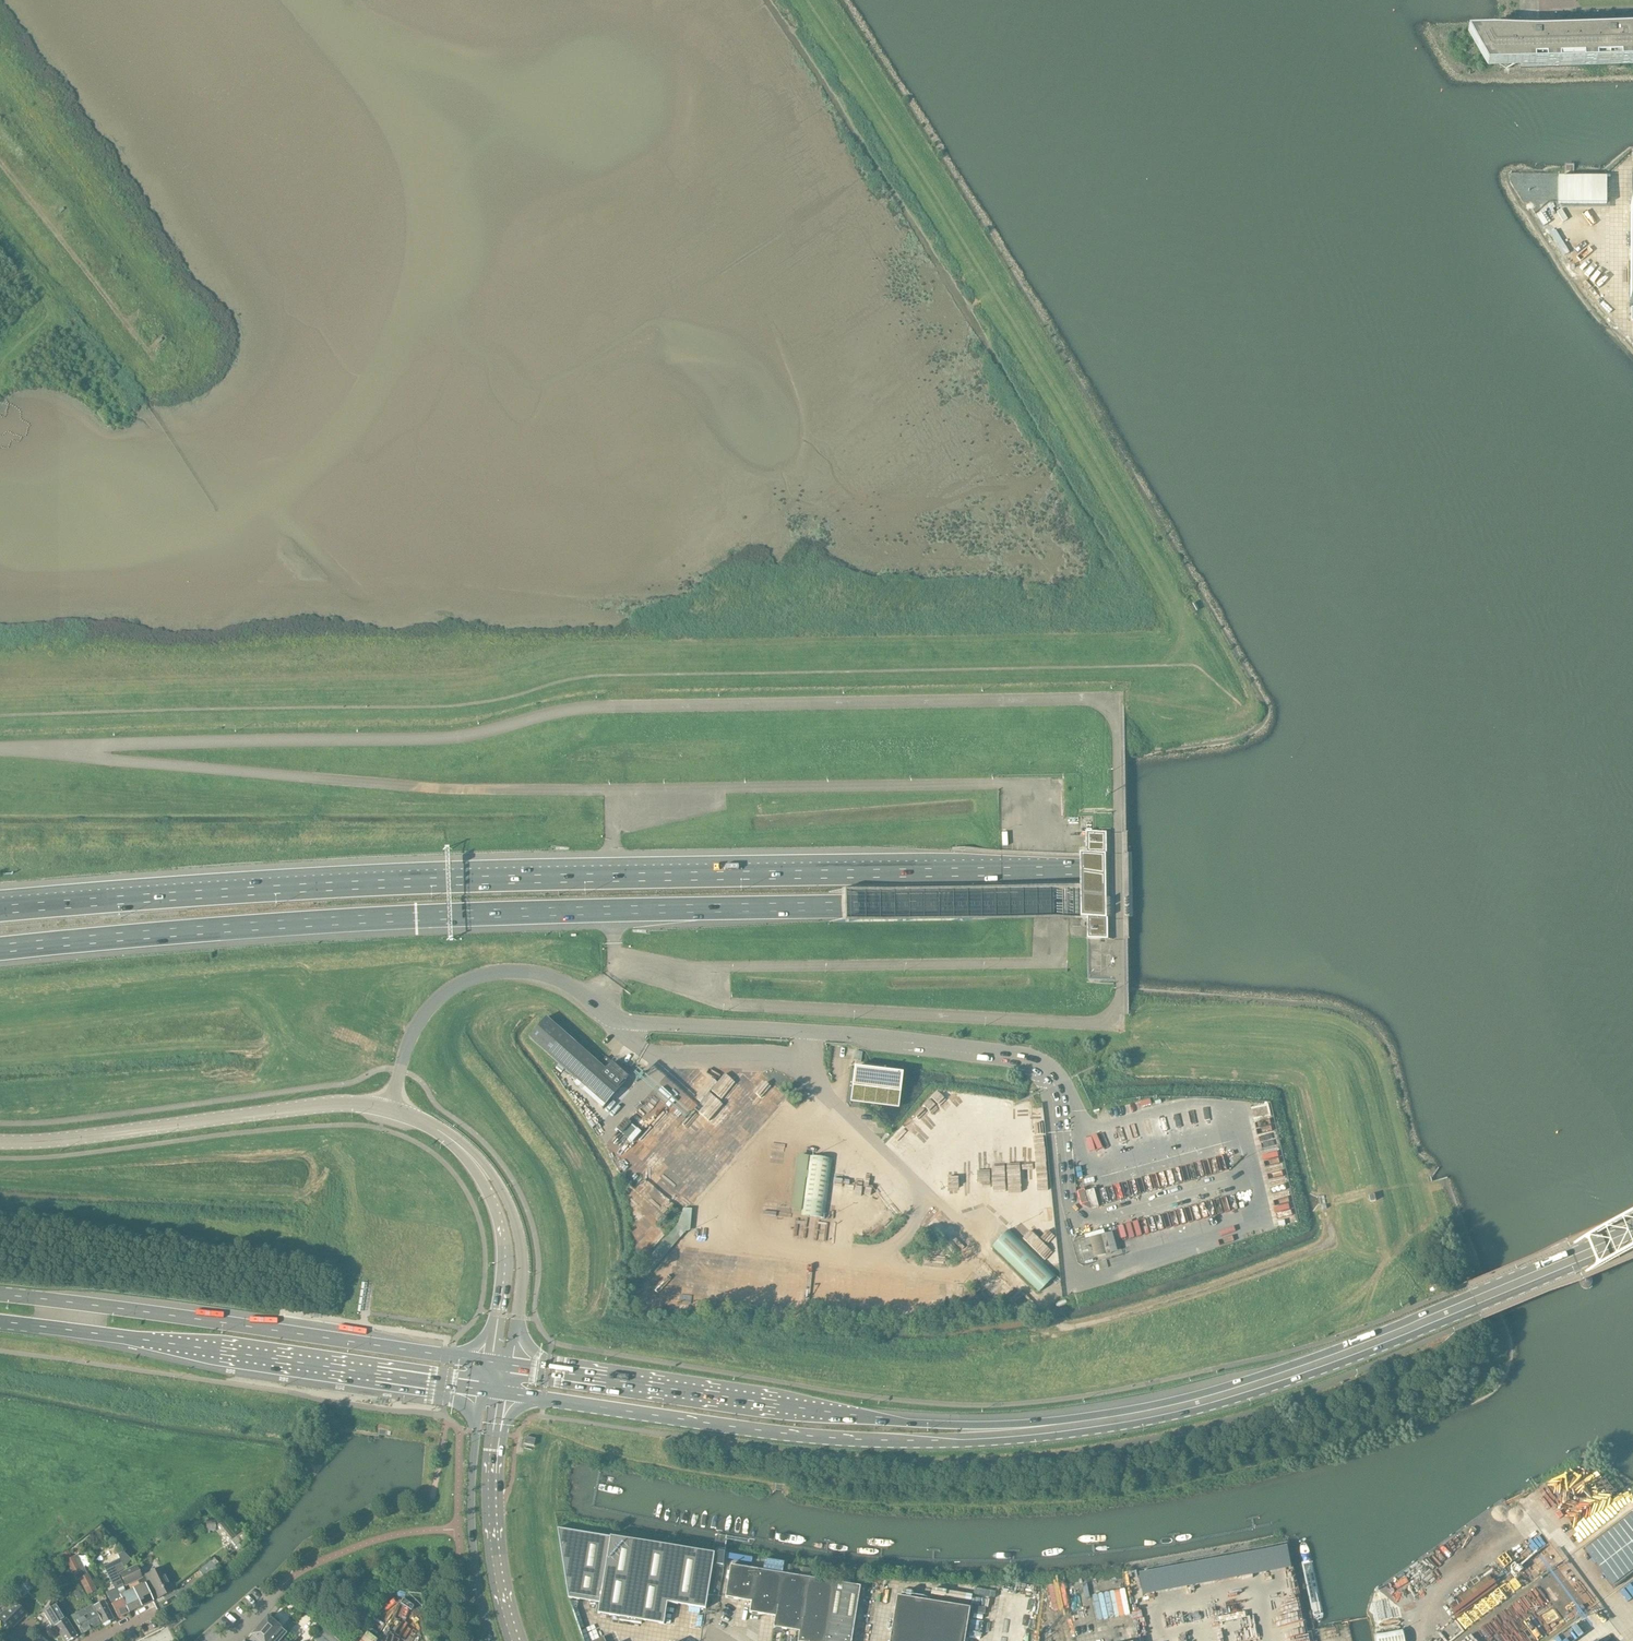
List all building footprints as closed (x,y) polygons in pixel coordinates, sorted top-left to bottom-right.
[(1519,35),(1467,37),(1486,70),(1632,66),(1632,32),(1519,35)] [(1601,179),(1558,179),(1558,203),(1601,204),(1606,204),(1606,179),(1601,179)] [(1112,939),(1110,832),(1084,833),(1084,835),(1071,836),(1071,847),(1078,847),(1080,926),(1072,926),(1073,937),(1086,937),(1086,940),(1112,939)] [(624,1084),(548,1016),(530,1036),(607,1104),(624,1084)] [(854,1060),(860,1061),(861,1061),(862,1060),(863,1054),(863,1052),(856,1051),(855,1058),(854,1057),(853,1060),(854,1060)] [(854,1066),(850,1099),(897,1104),(900,1072),(854,1066)] [(809,1156),(800,1215),(825,1218),(833,1160),(809,1156)] [(1084,1190),(1078,1192),(1081,1205),(1088,1203),(1090,1209),(1099,1207),(1095,1192),(1094,1189),(1085,1192),(1084,1190)] [(670,1234),(638,1270),(646,1277),(678,1241),(680,1238),(685,1231),(678,1225),(670,1234)] [(1056,1275),(1009,1229),(992,1246),(1039,1292),(1056,1275)] [(1105,1233),(1078,1240),(1084,1261),(1111,1253),(1105,1233)] [(386,1288),(384,1301),(400,1304),(402,1291),(386,1288)] [(526,1436),(524,1444),(534,1446),(536,1439),(526,1436)] [(216,1518),(206,1519),(206,1530),(216,1530),(216,1518)] [(225,1521),(219,1526),(231,1541),(235,1546),(241,1541),(240,1539),(245,1535),(241,1530),(235,1534),(225,1521)] [(1584,1548),(1614,1588),(1632,1573),(1632,1538),(1620,1521),(1584,1548)] [(611,1537),(558,1528),(569,1598),(600,1603),(598,1613),(620,1617),(620,1620),(642,1624),(642,1621),(664,1624),(668,1602),(680,1604),(706,1609),(708,1595),(712,1568),(715,1553),(713,1553),(680,1548),(611,1536),(611,1537)] [(719,1551),(717,1564),(723,1565),(725,1552),(719,1551)] [(78,1555),(66,1560),(75,1580),(80,1578),(87,1594),(95,1590),(88,1574),(78,1555)] [(207,1579),(219,1570),(211,1558),(198,1567),(207,1579)] [(752,1602),(757,1569),(731,1565),(726,1597),(751,1602),(752,1602)] [(171,1590),(158,1567),(143,1575),(156,1598),(171,1590)] [(141,1580),(135,1568),(119,1575),(125,1587),(141,1580)] [(712,1568),(708,1595),(713,1596),(717,1569),(712,1568)] [(751,1602),(750,1612),(776,1617),(783,1574),(782,1573),(765,1571),(757,1569),(752,1602),(751,1602)] [(776,1617),(774,1627),(800,1632),(809,1578),(799,1576),(792,1575),(783,1574),(776,1617)] [(809,1578),(800,1632),(798,1640),(825,1640),(835,1582),(809,1578)] [(861,1586),(835,1582),(825,1640),(852,1640),(861,1586)] [(152,1600),(143,1583),(119,1594),(128,1613),(129,1613),(152,1600)] [(128,1613),(116,1588),(105,1593),(117,1618),(128,1613)] [(970,1608),(897,1596),(890,1640),(965,1640),(970,1608)] [(70,1612),(61,1599),(56,1602),(64,1616),(70,1612)] [(113,1620),(102,1599),(92,1604),(103,1625),(113,1620)] [(26,1615),(13,1602),(0,1616),(0,1620),(11,1630),(26,1615)] [(77,1637),(62,1615),(60,1616),(51,1602),(46,1611),(43,1613),(52,1628),(55,1627),(63,1640),(70,1640),(77,1637)] [(101,1624),(91,1606),(71,1616),(81,1634),(101,1624)] [(281,1628),(268,1617),(252,1635),(253,1636),(250,1639),(252,1640),(269,1640),(281,1628)] [(269,1640),(289,1640),(292,1637),(281,1628),(269,1640)] [(315,1640),(337,1640),(325,1630),(315,1640)] [(1376,1636),(1377,1640),(1405,1640),(1403,1630),(1376,1636)]
